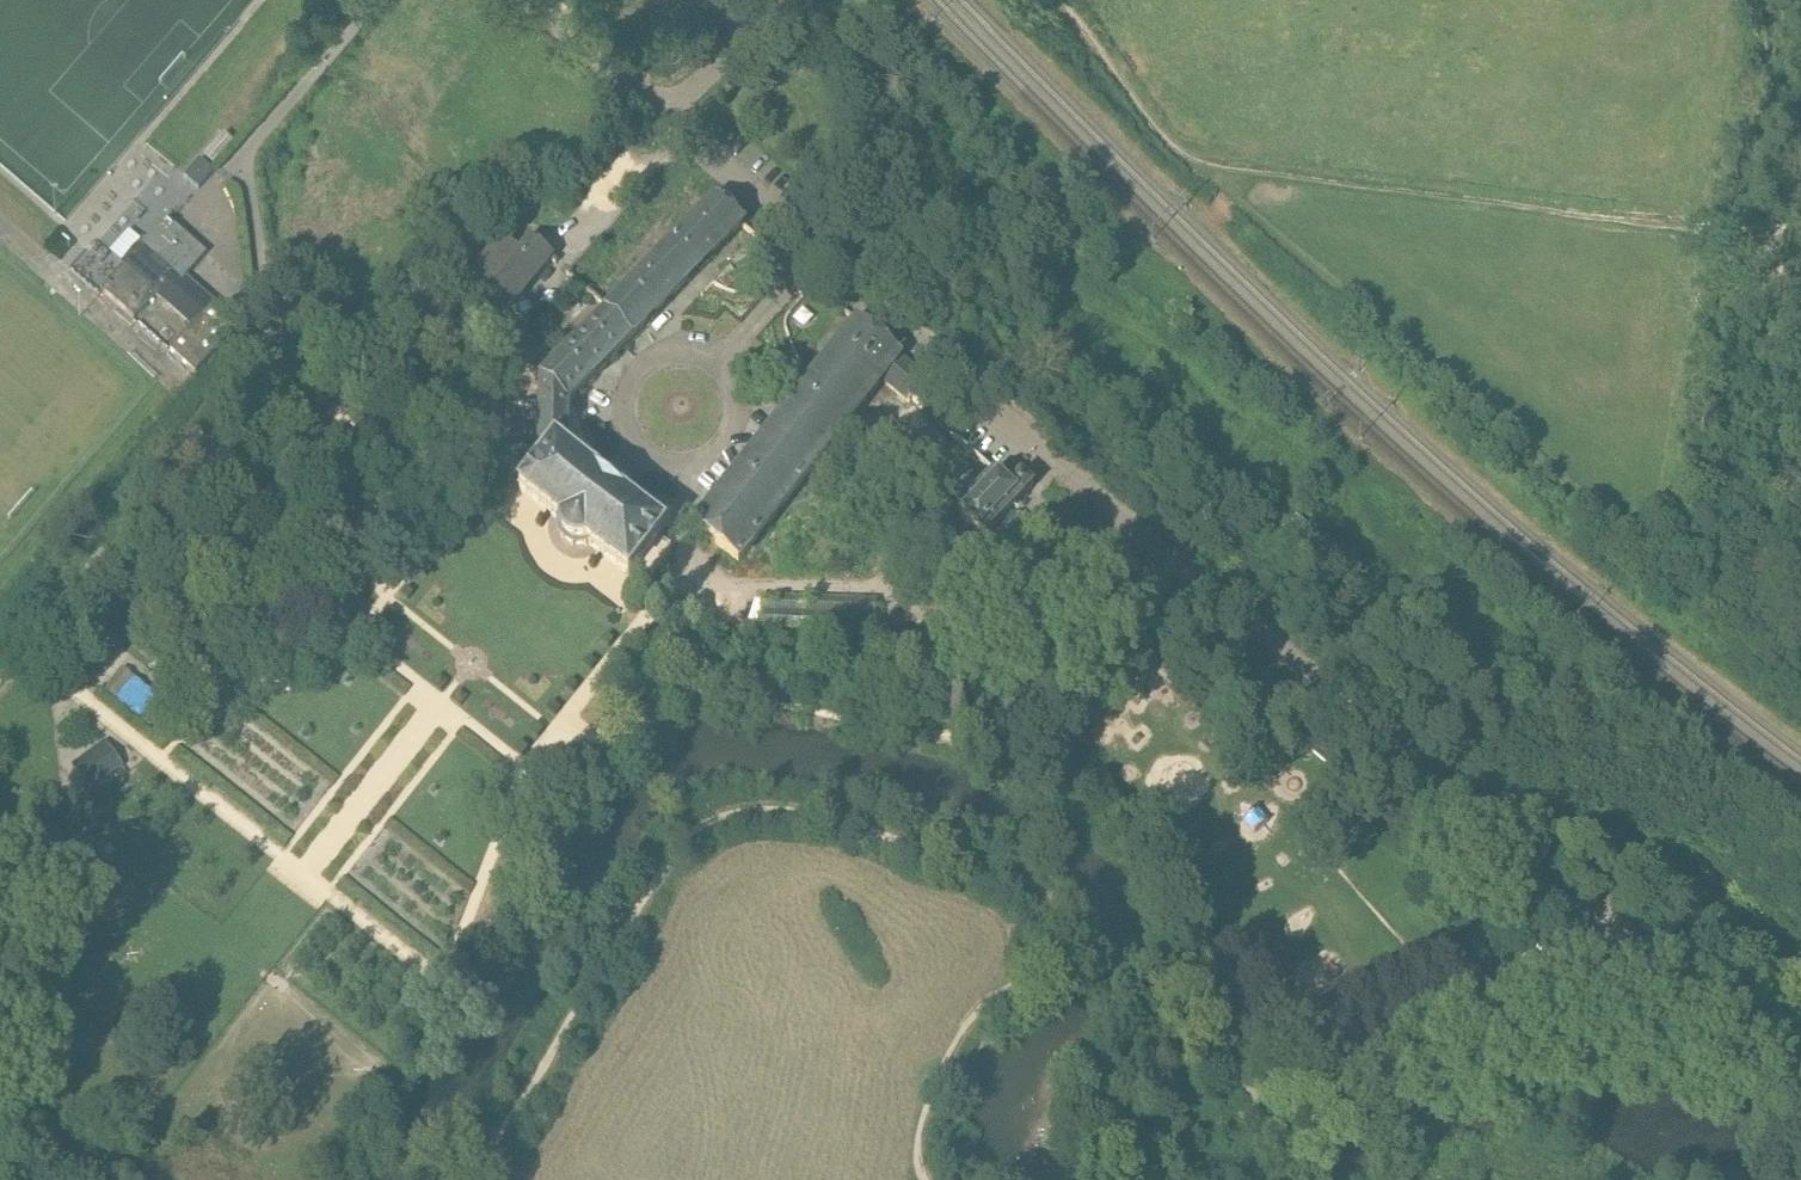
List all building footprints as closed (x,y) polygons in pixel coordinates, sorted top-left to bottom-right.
[(204,160),(213,168),(233,147),(224,139),(204,160)] [(200,159),(185,177),(198,190),(214,172),(200,159)] [(693,274),(743,223),(716,200),(666,251),(693,274)] [(165,217),(101,290),(136,321),(156,297),(191,327),(170,352),(197,374),(239,326),(214,304),(215,303),(187,278),(208,254),(165,217)] [(521,248),(504,235),(460,291),(499,323),(499,324),(519,340),(539,313),(520,298),(551,258),(528,240),(521,248)] [(642,328),(693,274),(666,251),(617,303),(642,328)] [(716,279),(718,281),(726,290),(738,279),(728,268),(716,279)] [(585,387),(642,328),(617,303),(560,362),(585,387)] [(820,459),(881,380),(910,402),(929,380),(858,320),(776,423),(820,459)] [(567,440),(568,407),(585,387),(560,362),(542,381),(542,449),(548,456),(524,490),(629,575),(665,529),(562,449),(562,448),(561,448),(567,440)] [(536,405),(511,404),(511,443),(536,443),(536,405)] [(738,565),(820,459),(776,423),(695,525),(738,565)] [(983,539),(1033,486),(1021,475),(1010,487),(995,473),(958,515),(983,539)] [(879,602),(763,599),(762,630),(905,634),(906,616),(879,615),(879,602)] [(135,680),(136,678),(123,668),(105,692),(153,729),(170,707),(135,680)] [(124,767),(105,741),(71,766),(90,791),(124,767)]
